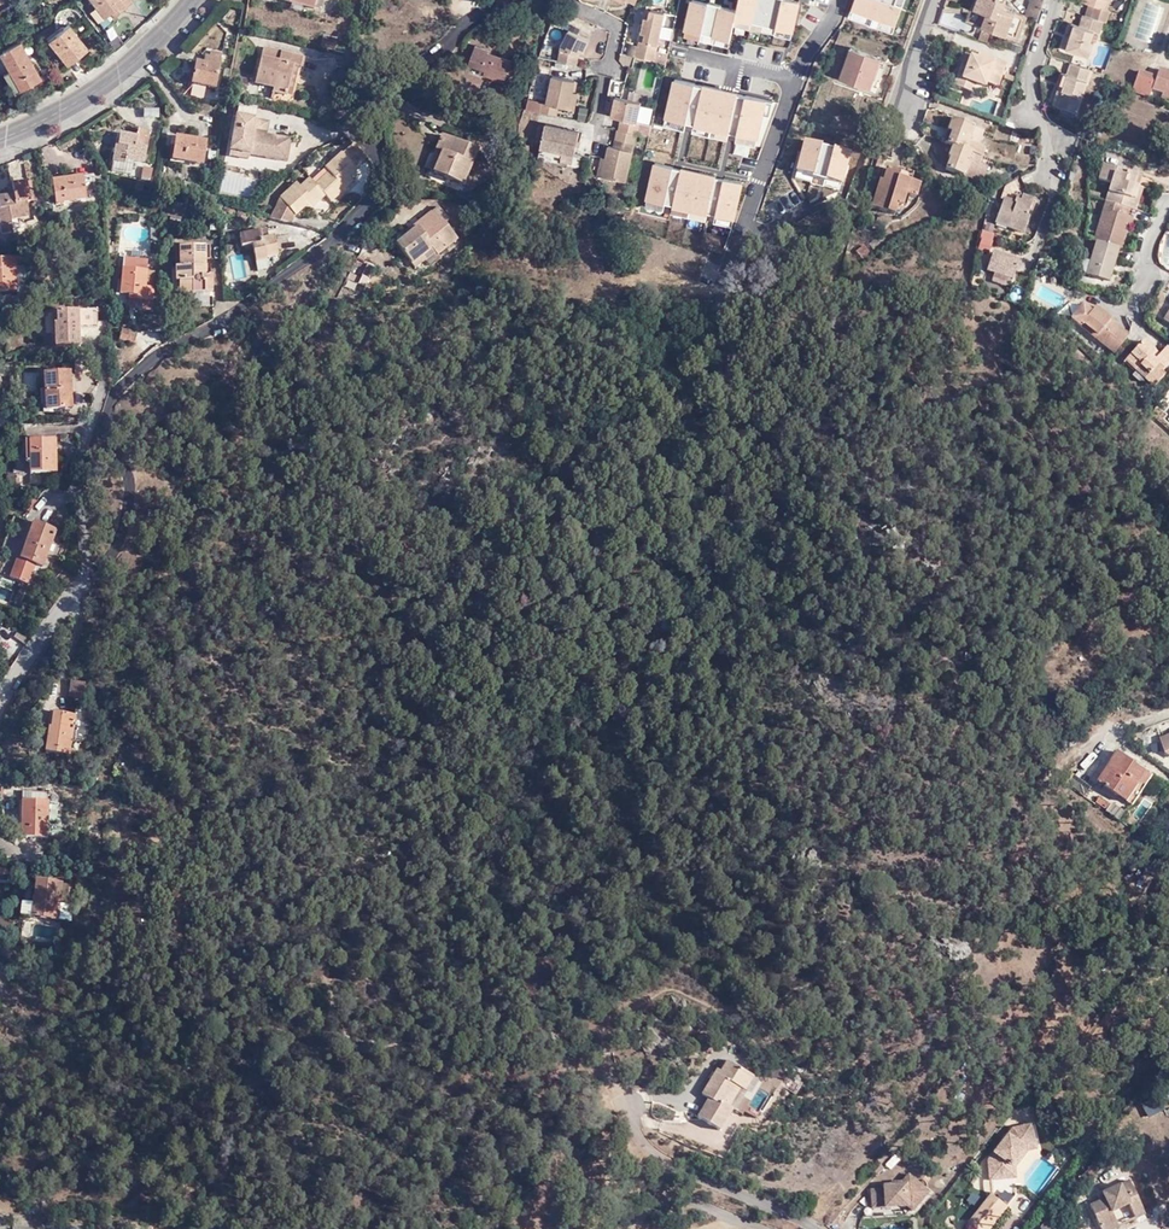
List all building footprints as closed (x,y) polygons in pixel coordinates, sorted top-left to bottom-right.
[(104,0),(103,0),(97,6),(105,15),(112,9),(104,0)] [(124,6),(130,0),(104,0),(112,9),(116,5),(120,1),(124,6)] [(1028,12),(1029,9),(1027,8),(1008,0),(979,0),(978,3),(987,7),(982,17),(988,19),(996,22),(1020,32),(1028,12)] [(1039,17),(1045,0),(1030,0),(1027,8),(1029,9),(1028,12),(1039,17)] [(1104,20),(1106,20),(1110,10),(1106,9),(1110,0),(1082,0),(1081,3),(1093,7),(1090,15),(1104,20)] [(1135,39),(1163,44),(1168,5),(1168,0),(1141,0),(1135,39)] [(638,56),(656,60),(667,11),(653,8),(651,17),(647,17),(643,32),(647,33),(646,40),(642,39),(638,56)] [(831,19),(833,12),(824,9),(823,17),(831,19)] [(808,43),(809,30),(720,11),(716,23),(808,43)] [(1090,15),(1085,13),(1081,24),(1073,22),(1069,33),(1076,37),(1075,39),(1071,38),(1068,47),(1089,54),(1095,41),(1091,39),(1094,30),(1099,32),(1104,20),(1090,15)] [(94,41),(72,17),(53,33),(72,54),(82,47),(84,50),(94,41)] [(982,33),(990,36),(996,22),(988,19),(982,33)] [(561,60),(579,63),(581,56),(582,51),(587,49),(592,39),(572,29),(564,43),(561,60)] [(325,48),(339,51),(342,40),(328,36),(325,48)] [(14,68),(26,87),(47,74),(24,38),(4,50),(14,68)] [(272,90),(286,94),(294,65),(299,66),(300,67),(303,55),(265,45),(255,80),(273,86),(272,90)] [(507,80),(513,60),(491,52),(491,50),(477,45),(470,63),(488,69),(486,73),(507,80)] [(876,71),(883,54),(855,45),(844,75),(876,87),(881,73),(876,71)] [(980,50),(978,55),(1004,64),(1006,59),(980,50)] [(1004,64),(978,55),(966,51),(961,64),(966,66),(959,83),(974,88),(977,80),(986,83),(987,80),(999,83),(1004,64)] [(214,58),(226,61),(227,55),(214,52),(214,58)] [(165,74),(178,62),(170,53),(157,66),(165,74)] [(221,89),(226,61),(214,58),(209,57),(208,65),(200,65),(196,84),(221,89)] [(1093,68),(1073,62),(1070,73),(1064,71),(1060,82),(1065,84),(1058,104),(1077,111),(1093,68)] [(966,66),(961,64),(954,81),(959,83),(966,66)] [(294,65),(286,94),(291,95),(299,66),(294,65)] [(1163,67),(1160,75),(1151,71),(1144,91),(1153,94),(1155,88),(1166,91),(1163,97),(1168,99),(1168,70),(1163,67)] [(19,91),(26,87),(14,68),(8,73),(19,91)] [(1135,88),(1144,91),(1151,71),(1143,68),(1135,88)] [(577,79),(555,74),(548,102),(531,97),(529,107),(559,114),(561,105),(571,107),(575,90),(577,79)] [(579,90),(575,90),(571,107),(570,110),(575,111),(579,90)] [(618,96),(616,105),(614,115),(623,117),(621,128),(619,128),(616,138),(625,139),(623,147),(615,145),(610,144),(607,156),(603,174),(627,180),(638,132),(639,132),(642,121),(639,120),(643,101),(618,96)] [(235,102),(234,109),(253,111),(254,104),(235,102)] [(158,121),(157,106),(139,107),(140,122),(158,121)] [(948,163),(974,173),(980,156),(985,143),(978,140),(983,127),(950,115),(945,125),(951,128),(947,139),(953,141),(949,151),(952,152),(948,163)] [(265,136),(268,123),(235,117),(228,153),(286,162),(289,140),(265,136)] [(541,145),(563,150),(576,152),(580,130),(546,122),(541,145)] [(138,159),(148,161),(154,129),(142,127),(141,134),(125,131),(123,139),(120,138),(115,168),(136,172),(138,159)] [(1064,127),(1048,135),(1054,150),(1071,142),(1064,127)] [(444,150),(433,173),(465,185),(478,152),(483,154),(488,143),(470,136),(466,145),(443,137),(438,148),(444,150)] [(207,163),(212,142),(179,137),(175,158),(207,163)] [(625,139),(616,138),(615,145),(623,147),(625,139)] [(361,142),(356,147),(358,149),(370,161),(373,158),(369,153),(370,152),(361,142)] [(1158,155),(1160,145),(1152,144),(1150,154),(1158,155)] [(358,149),(356,147),(348,154),(347,154),(331,169),(335,173),(321,185),(331,195),(337,202),(351,189),(347,185),(356,177),(363,170),(362,168),(370,161),(358,149)] [(428,171),(433,173),(444,150),(438,148),(428,171)] [(562,156),(574,158),(576,152),(563,150),(562,156)] [(598,174),(603,174),(607,156),(602,155),(598,174)] [(980,156),(974,173),(983,177),(990,160),(980,156)] [(915,188),(919,177),(897,168),(898,166),(887,162),(882,175),(880,174),(871,195),(891,203),(893,198),(899,200),(906,186),(915,188)] [(1109,185),(1105,203),(1121,207),(1130,210),(1135,190),(1132,190),(1135,177),(1125,174),(1123,178),(1114,175),(1115,171),(1102,167),(1097,181),(1109,185)] [(100,193),(97,175),(56,180),(59,203),(91,199),(90,193),(100,193)] [(360,181),(356,177),(347,185),(351,189),(360,181)] [(321,185),(316,179),(307,188),(302,183),(286,199),(277,220),(296,226),(302,215),(313,205),(317,201),(321,204),(331,195),(321,185)] [(936,194),(937,196),(947,194),(944,179),(933,180),(936,194)] [(8,222),(23,221),(23,215),(38,213),(35,182),(18,183),(19,192),(8,194),(9,203),(7,204),(8,222)] [(1130,210),(1135,211),(1141,192),(1135,190),(1130,210)] [(1029,198),(1019,194),(1017,198),(1012,196),(1010,200),(1000,197),(990,219),(1003,225),(1004,221),(1020,228),(1025,216),(1022,215),(1029,198)] [(317,201),(313,205),(317,209),(321,204),(317,201)] [(1105,203),(1094,242),(1118,248),(1120,249),(1124,233),(1122,233),(1126,219),(1119,217),(1121,207),(1105,203)] [(226,209),(214,206),(215,220),(226,221),(226,209)] [(433,249),(438,255),(458,238),(447,224),(449,222),(439,209),(431,215),(435,220),(421,231),(418,227),(409,234),(397,244),(416,268),(427,258),(425,255),(433,249)] [(435,220),(431,215),(430,214),(407,232),(409,234),(418,227),(421,231),(435,220)] [(24,230),(23,221),(8,222),(9,231),(24,230)] [(869,241),(881,232),(878,228),(866,237),(869,241)] [(976,249),(988,252),(993,231),(981,228),(976,249)] [(265,243),(262,233),(242,237),(244,250),(254,247),(258,265),(270,263),(270,260),(281,257),(276,240),(265,243)] [(857,250),(865,245),(859,238),(851,243),(857,250)] [(1118,248),(1094,242),(1086,274),(1107,281),(1118,248)] [(210,280),(207,245),(183,246),(183,267),(180,267),(180,283),(183,284),(185,300),(196,299),(196,294),(217,293),(217,279),(210,280)] [(438,255),(433,249),(425,255),(427,258),(429,262),(438,255)] [(1008,277),(1015,259),(989,250),(982,268),(1008,277)] [(22,262),(22,255),(0,256),(0,289),(21,289),(22,278),(22,262)] [(153,260),(129,259),(128,269),(126,294),(134,294),(134,300),(158,302),(159,289),(159,273),(152,273),(153,260)] [(32,262),(22,262),(22,278),(32,278),(32,262)] [(1115,350),(1128,334),(1109,320),(1111,318),(1095,306),(1094,307),(1084,302),(1081,304),(1074,313),(1070,318),(1110,351),(1113,353),(1115,350)] [(86,342),(86,309),(51,308),(51,329),(60,330),(60,342),(86,342)] [(137,342),(140,330),(125,327),(123,338),(137,342)] [(1146,377),(1155,384),(1166,372),(1163,369),(1168,363),(1168,350),(1165,346),(1158,354),(1142,339),(1127,356),(1148,375),(1146,377)] [(1143,379),(1146,377),(1148,375),(1127,356),(1123,360),(1143,379)] [(75,406),(76,370),(48,370),(48,405),(75,406)] [(63,467),(64,438),(39,437),(37,466),(63,467)] [(14,480),(30,480),(30,476),(26,476),(26,469),(13,470),(14,480)] [(31,502),(31,503),(37,506),(44,495),(38,491),(31,502)] [(63,528),(41,520),(27,559),(49,567),(63,528)] [(86,683),(83,683),(72,681),(71,697),(84,698),(86,683)] [(57,711),(55,749),(77,750),(79,738),(95,740),(99,706),(84,704),(81,704),(81,713),(57,711)] [(1155,744),(1162,760),(1168,762),(1168,738),(1155,744)] [(1095,784),(1124,803),(1144,773),(1116,754),(1095,784)] [(1072,782),(1087,792),(1092,785),(1076,773),(1070,780),(1072,782)] [(1144,773),(1124,803),(1128,806),(1149,777),(1144,773)] [(27,805),(53,808),(53,799),(28,797),(27,805)] [(51,831),(53,808),(27,805),(22,841),(50,844),(51,831)] [(66,833),(67,821),(63,821),(63,809),(53,808),(51,831),(66,833)] [(65,845),(66,833),(51,831),(50,844),(65,845)] [(0,860),(0,879),(8,879),(10,861),(0,860)] [(57,917),(59,899),(60,881),(34,878),(32,902),(30,914),(57,917)] [(71,919),(72,901),(59,899),(57,917),(71,919)] [(30,914),(32,902),(22,901),(21,913),(30,914)] [(742,1091),(752,1078),(725,1061),(718,1071),(715,1069),(699,1094),(706,1099),(695,1117),(716,1131),(742,1091)] [(755,1080),(752,1078),(742,1091),(746,1094),(755,1080)] [(987,1156),(988,1169),(1005,1168),(1027,1141),(1034,1140),(1030,1120),(1015,1122),(987,1156)] [(911,1204),(929,1187),(909,1167),(901,1177),(885,1177),(884,1180),(871,1180),(871,1199),(907,1199),(911,1204)] [(1085,1202),(1096,1226),(1113,1219),(1109,1209),(1125,1202),(1131,1216),(1142,1211),(1125,1176),(1099,1188),(1101,1195),(1085,1202)] [(998,1179),(990,1191),(1004,1203),(1013,1192),(998,1179)] [(990,1191),(967,1219),(980,1228),(982,1228),(1004,1203),(990,1191)] [(13,1215),(15,1198),(0,1196),(0,1213),(13,1215)] [(1037,1228),(1056,1228),(1059,1226),(1049,1216),(1037,1228)] [(1096,1226),(1097,1228),(1102,1228),(1115,1223),(1113,1219),(1096,1226)]
